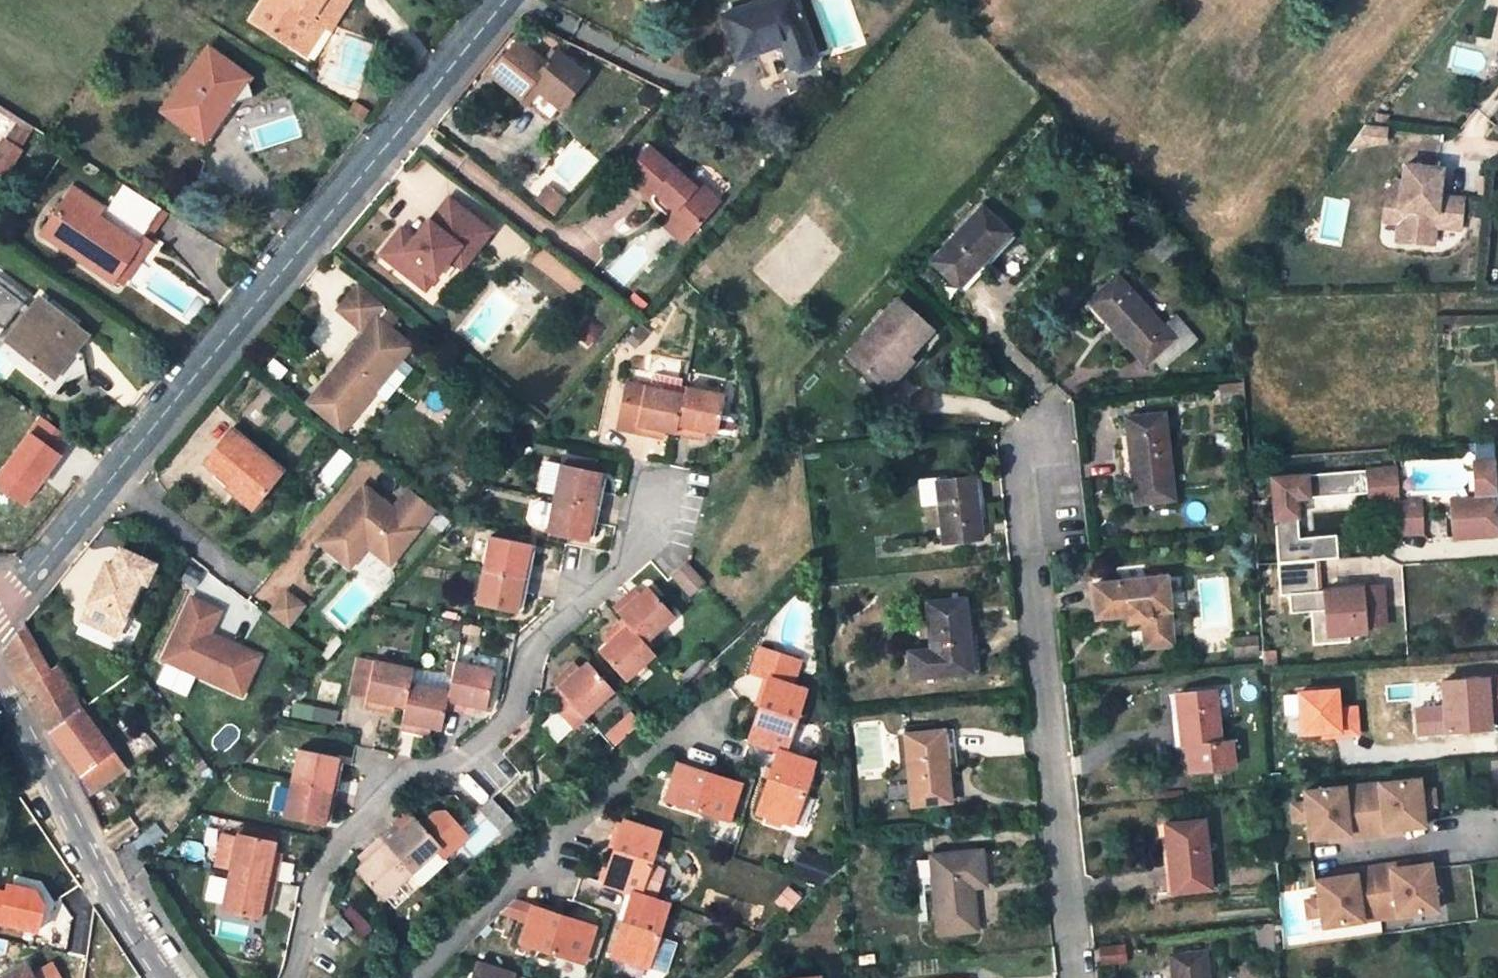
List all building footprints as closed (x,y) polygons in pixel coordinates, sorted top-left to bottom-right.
[(252,21),(298,51),(315,22),(323,27),(329,31),(348,0),(265,0),(252,21)] [(722,16),(737,59),(782,44),(791,67),(800,71),(811,68),(815,59),(794,0),(769,0),(722,16)] [(315,22),(298,51),(306,56),(323,27),(315,22)] [(218,30),(211,41),(224,49),(230,38),(218,30)] [(518,41),(489,75),(518,99),(546,65),(518,41)] [(248,78),(207,48),(162,111),(193,135),(213,107),(222,113),(248,78)] [(561,107),(588,75),(587,75),(559,51),(558,50),(546,65),(518,99),(531,110),(545,94),(561,107)] [(531,110),(547,124),(561,107),(545,94),(531,110)] [(213,107),(193,135),(208,146),(229,118),(222,113),(213,107)] [(5,140),(19,150),(32,128),(17,119),(5,140)] [(9,167),(19,150),(5,140),(0,148),(0,169),(9,167)] [(629,171),(657,196),(658,194),(660,192),(678,207),(670,216),(691,233),(719,199),(681,167),(681,166),(679,169),(651,145),(629,171)] [(1390,193),(1388,210),(1403,212),(1401,226),(1399,242),(1436,247),(1438,229),(1462,232),(1466,203),(1449,201),(1448,208),(1441,207),(1445,172),(1409,168),(1406,185),(1399,184),(1398,194),(1390,193)] [(95,228),(60,205),(41,233),(111,282),(114,278),(121,282),(144,250),(137,246),(162,211),(122,186),(100,220),(95,228)] [(678,207),(660,192),(658,194),(657,196),(655,200),(655,204),(670,216),(678,207)] [(95,228),(100,220),(66,196),(60,205),(95,228)] [(394,237),(380,256),(425,290),(449,258),(458,246),(471,256),(489,231),(447,198),(428,222),(426,221),(412,240),(406,247),(394,237)] [(1009,232),(980,206),(930,262),(959,288),(1009,232)] [(1388,210),(1387,224),(1401,226),(1403,212),(1388,210)] [(664,223),(685,241),(691,233),(670,216),(664,223)] [(412,240),(400,230),(394,237),(406,247),(412,240)] [(471,256),(458,246),(449,258),(462,267),(471,256)] [(1169,266),(1181,254),(1176,248),(1163,260),(1169,266)] [(704,265),(697,273),(704,280),(711,272),(704,265)] [(1162,328),(1116,276),(1094,297),(1113,319),(1107,324),(1144,365),(1152,357),(1161,367),(1181,349),(1183,351),(1196,340),(1175,316),(1162,328)] [(358,287),(398,319),(405,312),(364,279),(358,287)] [(39,297),(30,309),(22,303),(26,299),(0,280),(0,328),(2,330),(16,311),(24,318),(10,335),(4,343),(6,344),(0,352),(0,354),(61,401),(77,380),(91,376),(87,360),(74,351),(88,334),(39,297)] [(340,434),(362,407),(375,392),(394,368),(412,347),(390,329),(398,319),(358,287),(339,310),(367,333),(307,407),(340,434)] [(1088,302),(1107,324),(1113,319),(1094,297),(1088,302)] [(896,299),(846,355),(875,382),(901,353),(906,357),(931,330),(896,299)] [(631,352),(649,331),(637,322),(619,342),(631,352)] [(737,334),(721,332),(719,346),(735,348),(737,334)] [(910,361),(906,357),(901,353),(875,382),(883,389),(910,361)] [(386,402),(406,378),(394,368),(375,392),(386,402)] [(680,380),(651,374),(649,387),(678,393),(680,380)] [(664,432),(675,434),(683,394),(678,393),(649,387),(627,383),(617,430),(633,434),(654,439),(656,430),(664,432)] [(1221,398),(1243,396),(1242,383),(1220,385),(1221,398)] [(715,433),(722,395),(684,388),(683,394),(675,434),(697,438),(698,430),(705,431),(715,433)] [(732,397),(722,395),(715,433),(725,435),(732,397)] [(1118,451),(1121,480),(1136,478),(1139,502),(1139,503),(1171,499),(1168,475),(1165,445),(1162,414),(1161,414),(1124,419),(1128,450),(1118,451)] [(257,499),(281,470),(231,429),(204,461),(230,483),(233,479),(257,499)] [(656,430),(654,439),(662,440),(664,432),(656,430)] [(698,430),(697,438),(704,440),(705,431),(698,430)] [(595,462),(560,455),(558,466),(593,472),(595,462)] [(1494,461),(1472,463),(1474,498),(1450,500),(1452,539),(1497,536),(1497,520),(1494,461)] [(544,463),(538,492),(552,494),(551,498),(593,506),(600,474),(593,472),(558,466),(544,463)] [(1389,468),(1360,470),(1361,493),(1362,504),(1391,502),(1389,468)] [(1350,470),(1268,476),(1274,562),(1313,559),(1315,559),(1314,536),(1291,537),(1289,498),(1351,494),(1350,470)] [(1360,470),(1350,470),(1351,494),(1361,493),(1360,470)] [(607,475),(600,474),(593,506),(600,508),(607,475)] [(969,477),(935,482),(942,542),(980,538),(976,507),(973,508),(969,477)] [(250,508),(257,499),(233,479),(230,483),(226,487),(250,508)] [(435,510),(409,489),(393,510),(363,487),(331,528),(329,539),(323,547),(344,564),(361,542),(367,547),(377,545),(395,560),(435,510)] [(551,498),(544,531),(585,541),(593,506),(551,498)] [(1414,500),(1391,502),(1393,534),(1416,532),(1414,500)] [(593,506),(585,541),(593,543),(600,508),(593,506)] [(329,539),(331,528),(318,543),(323,547),(329,539)] [(1334,534),(1314,536),(1315,559),(1335,557),(1334,534)] [(528,546),(488,538),(481,571),(520,579),(528,546)] [(361,542),(344,564),(349,568),(367,547),(361,542)] [(377,545),(367,547),(390,566),(395,560),(377,545)] [(535,547),(528,546),(520,579),(528,580),(535,547)] [(146,583),(154,564),(121,549),(113,566),(106,563),(81,618),(118,635),(127,616),(123,614),(139,580),(146,583)] [(1313,559),(1274,562),(1276,594),(1285,593),(1287,612),(1307,611),(1309,644),(1345,641),(1345,633),(1361,632),(1361,627),(1381,626),(1379,586),(1314,590),(1313,559)] [(676,571),(671,576),(689,595),(703,583),(685,563),(676,571)] [(481,571),(475,604),(515,613),(520,579),(481,571)] [(1163,576),(1092,585),(1096,617),(1125,614),(1126,622),(1141,621),(1144,647),(1172,644),(1163,576)] [(520,579),(515,613),(522,614),(528,580),(520,579)] [(286,588),(269,610),(290,626),(308,604),(286,588)] [(673,617),(647,588),(639,595),(632,600),(626,594),(611,608),(621,619),(643,644),(673,617)] [(632,588),(626,594),(632,600),(639,595),(632,588)] [(221,610),(191,598),(164,659),(243,694),(260,656),(210,633),(221,610)] [(925,602),(929,651),(930,655),(916,656),(916,661),(907,662),(909,678),(931,676),(970,673),(963,599),(925,602)] [(598,651),(624,681),(653,655),(643,644),(621,619),(606,632),(612,638),(605,645),(598,651)] [(82,709),(50,653),(43,658),(23,625),(4,653),(50,734),(80,776),(94,793),(120,774),(124,771),(126,769),(82,709)] [(459,627),(447,625),(444,637),(457,639),(459,627)] [(612,638),(606,632),(600,638),(605,645),(612,638)] [(1232,638),(1233,655),(1252,653),(1251,636),(1232,638)] [(799,662),(759,648),(750,673),(768,679),(747,741),(777,750),(782,752),(803,691),(791,686),(799,662)] [(916,652),(906,653),(907,657),(907,662),(916,661),(916,656),(930,655),(929,651),(916,652)] [(364,698),(372,660),(354,658),(347,695),(364,698)] [(364,698),(362,707),(383,711),(385,704),(393,705),(402,707),(407,683),(410,667),(372,660),(364,698)] [(484,709),(492,669),(452,661),(446,691),(443,709),(463,712),(465,705),(472,707),(484,709)] [(564,669),(551,682),(556,688),(543,698),(554,711),(542,722),(542,726),(557,742),(612,692),(585,663),(576,670),(570,676),(564,669)] [(570,664),(564,669),(570,676),(576,670),(570,664)] [(446,691),(407,683),(402,707),(398,730),(419,734),(421,726),(429,728),(438,730),(443,709),(446,691)] [(1219,742),(1214,691),(1175,695),(1177,715),(1183,714),(1186,745),(1189,771),(1233,766),(1230,740),(1219,742)] [(385,704),(383,711),(392,713),(393,705),(385,704)] [(465,705),(463,712),(471,714),(472,707),(465,705)] [(1183,714),(1177,715),(1181,746),(1186,745),(1183,714)] [(421,726),(419,734),(427,736),(429,728),(421,726)] [(939,758),(945,758),(942,730),(936,731),(939,758)] [(936,731),(903,734),(910,806),(949,800),(945,758),(939,758),(936,731)] [(330,793),(337,758),(296,749),(288,784),(330,793)] [(777,750),(757,812),(792,824),(812,762),(782,752),(777,750)] [(343,759),(337,758),(330,793),(336,794),(343,759)] [(676,764),(665,799),(727,820),(738,784),(676,764)] [(124,779),(128,776),(124,771),(120,774),(124,779)] [(110,851),(120,846),(94,793),(80,776),(75,780),(110,851)] [(1359,786),(1364,846),(1383,845),(1382,831),(1399,829),(1421,827),(1419,808),(1417,792),(1416,780),(1359,786)] [(288,784),(282,816),(323,825),(330,793),(288,784)] [(1359,786),(1301,791),(1302,803),(1304,819),(1305,838),(1327,836),(1344,835),(1346,848),(1364,846),(1359,786)] [(1417,792),(1419,808),(1432,807),(1431,791),(1417,792)] [(330,793),(323,825),(329,826),(336,794),(330,793)] [(478,810),(497,830),(508,820),(489,800),(478,810)] [(1290,820),(1304,819),(1302,803),(1289,804),(1290,820)] [(440,847),(413,818),(405,824),(398,830),(392,824),(377,838),(409,873),(440,847)] [(399,818),(392,824),(398,830),(405,824),(399,818)] [(1210,888),(1203,819),(1164,824),(1168,867),(1175,866),(1178,891),(1210,888)] [(497,830),(508,842),(519,832),(508,820),(497,830)] [(649,863),(659,833),(623,821),(603,884),(632,893),(652,900),(663,868),(649,863)] [(1382,831),(1383,845),(1400,843),(1399,829),(1382,831)] [(275,843),(235,835),(227,873),(273,883),(278,863),(270,861),(272,853),(275,843)] [(1328,850),(1346,848),(1344,835),(1327,836),(1328,850)] [(354,871),(381,900),(409,873),(377,838),(363,851),(369,857),(362,863),(354,871)] [(145,863),(132,840),(120,846),(110,851),(126,883),(142,866),(145,863)] [(176,849),(165,845),(160,855),(171,860),(176,849)] [(369,857),(363,851),(356,857),(362,863),(369,857)] [(980,851),(930,856),(930,859),(934,893),(939,933),(975,929),(971,887),(984,886),(980,851)] [(270,861),(278,863),(280,855),(272,853),(270,861)] [(934,893),(930,859),(916,861),(920,895),(934,893)] [(1371,868),(1379,919),(1435,911),(1428,864),(1407,867),(1390,870),(1390,865),(1371,868)] [(1175,866),(1168,867),(1171,892),(1178,891),(1175,866)] [(1320,928),(1379,919),(1371,868),(1352,871),(1352,876),(1337,878),(1313,882),(1316,900),(1318,917),(1320,928)] [(219,912),(258,920),(260,907),(261,899),(270,900),(273,883),(227,873),(219,912)] [(37,934),(44,904),(33,888),(4,883),(2,890),(0,890),(0,927),(37,934)] [(632,893),(611,955),(646,967),(667,905),(652,900),(632,893)] [(268,909),(270,900),(261,899),(260,907),(268,909)] [(1306,918),(1318,917),(1316,900),(1303,902),(1306,918)] [(531,907),(520,942),(581,963),(592,927),(531,907)] [(327,921),(341,937),(350,927),(337,913),(327,921)] [(1205,951),(1168,955),(1171,977),(1208,977),(1205,951)] [(472,977),(512,977),(513,975),(477,963),(472,977)] [(879,967),(857,969),(858,977),(874,977),(880,977),(879,967)] [(23,968),(6,976),(7,977),(29,977),(23,968)]
